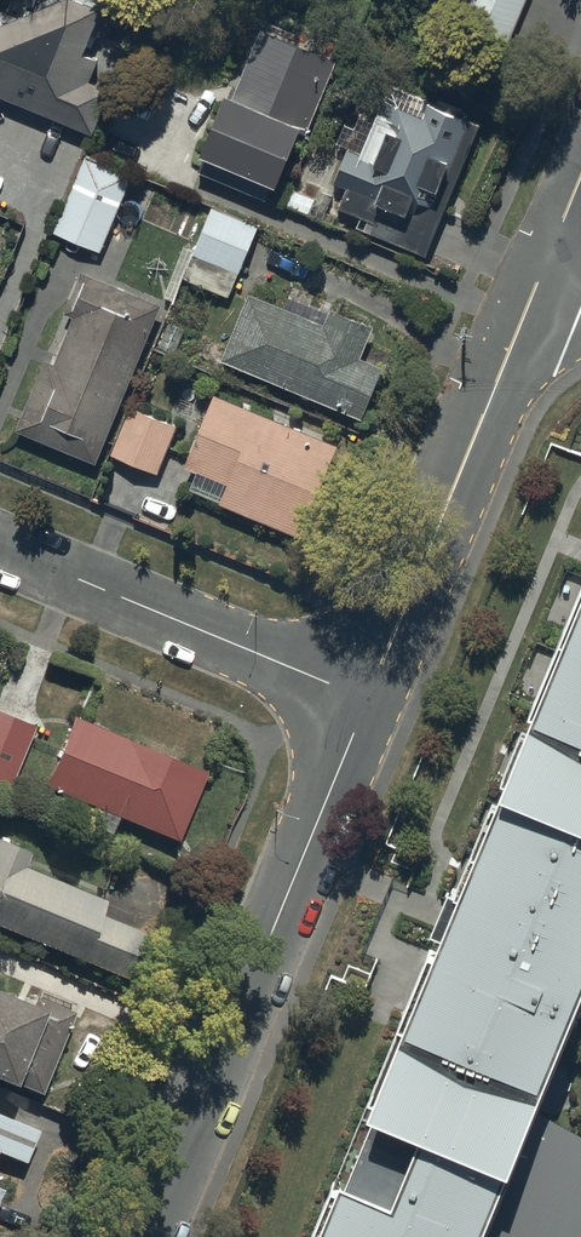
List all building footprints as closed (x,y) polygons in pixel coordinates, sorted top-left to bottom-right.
[(99,60),(84,54),(91,37),(100,41),(111,13),(106,0),(47,0),(41,3),(37,12),(19,19),(0,11),(0,98),(90,134),(107,90),(90,83),(99,60)] [(459,31),(505,51),(527,0),(472,0),(459,31)] [(335,62),(260,32),(232,101),(224,98),(199,159),(202,160),(196,174),(267,203),(272,190),(274,191),(298,134),(305,136),(335,62)] [(423,257),(479,126),(470,123),(472,119),(464,116),(465,113),(438,101),(435,108),(388,88),(372,125),(359,120),(355,129),(345,125),(337,145),(348,150),(334,186),(346,191),(338,211),(360,220),(356,229),(423,257)] [(99,253),(132,174),(85,155),(52,234),(99,253)] [(258,228),(212,209),(182,279),(230,298),(258,228)] [(95,466),(160,307),(81,275),(64,317),(72,320),(52,367),(44,363),(16,433),(95,466)] [(248,296),(221,362),(362,422),(384,369),(360,359),(373,327),(330,309),(322,327),(248,296)] [(339,446),(214,396),(185,470),(196,474),(189,491),(220,503),(219,507),(302,540),(339,446)] [(176,426),(131,407),(111,455),(156,474),(176,426)] [(451,919),(368,1122),(419,1143),(506,1178),(534,1112),(579,1002),(580,997),(580,603),(451,919)] [(36,728),(0,713),(0,783),(11,787),(36,728)] [(45,788),(178,844),(207,774),(74,719),(45,788)] [(129,982),(149,935),(102,915),(107,902),(26,868),(31,855),(0,841),(0,928),(129,982)] [(42,1097),(76,1015),(36,999),(32,1009),(0,996),(0,1084),(15,1090),(17,1087),(42,1097)] [(534,1112),(506,1178),(482,1236),(580,1236),(580,1139),(534,1112)] [(26,1166),(39,1133),(0,1117),(0,1155),(26,1166)] [(419,1143),(391,1212),(340,1191),(321,1236),(482,1236),(506,1178),(419,1143)]
